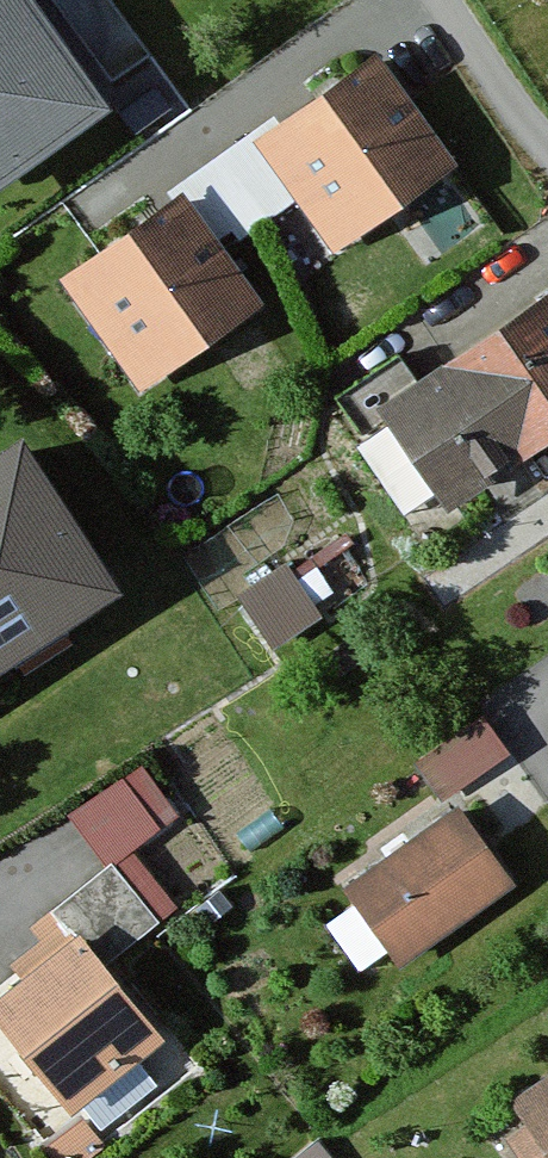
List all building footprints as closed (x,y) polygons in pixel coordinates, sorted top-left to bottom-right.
[(98,108),(21,0),(0,0),(0,178),(98,108)] [(379,58),(257,141),(337,259),(459,175),(379,58)] [(268,315),(183,200),(64,288),(149,402),(268,315)] [(378,384),(441,502),(547,445),(547,295),(378,384)] [(30,496),(0,515),(0,679),(105,612),(30,496)] [(271,628),(315,600),(285,554),(241,583),(271,628)] [(495,709),(418,761),(453,813),(468,803),(531,761),(495,709)] [(453,813),(354,887),(411,966),(526,882),(468,803),(453,813)] [(107,867),(29,933),(37,942),(9,965),(18,977),(0,992),(0,1038),(64,1114),(76,1105),(97,1130),(153,1083),(134,1061),(160,1040),(99,968),(153,922),(107,867)] [(502,1110),(533,1157),(547,1157),(547,1080),(502,1110)]
